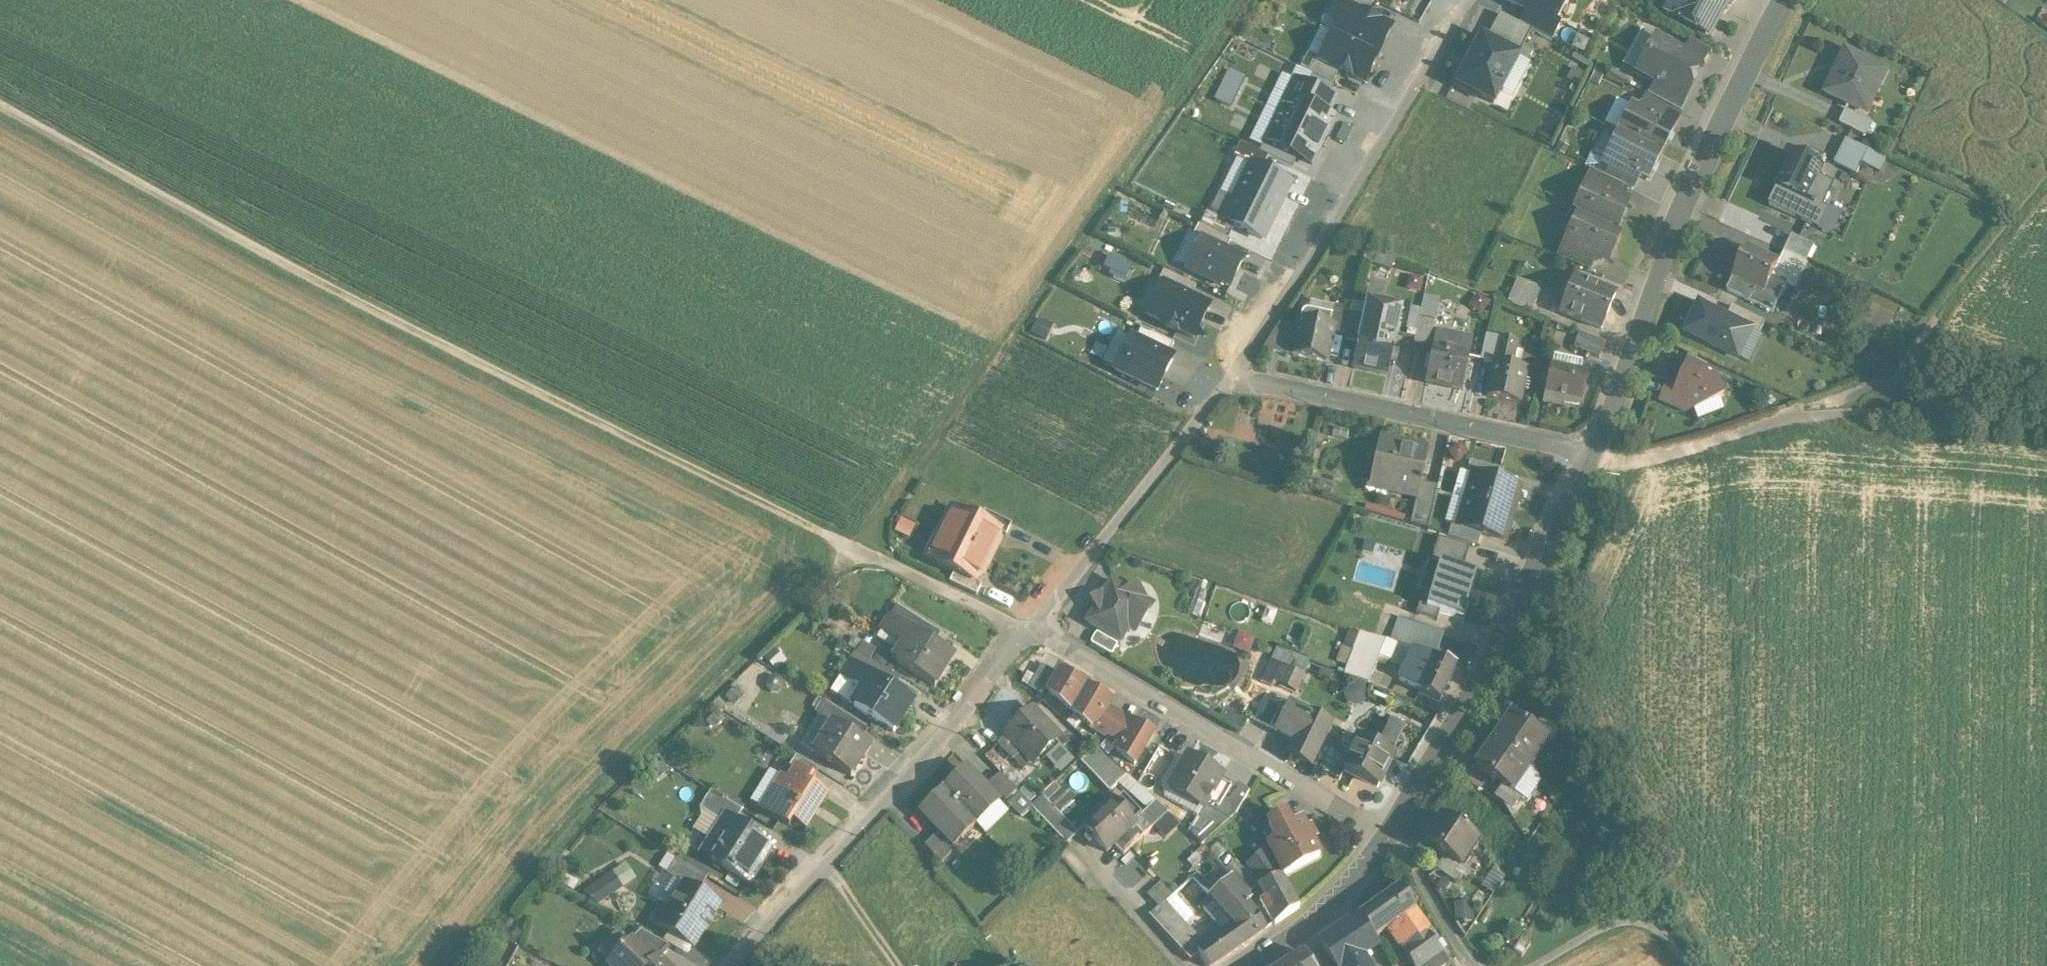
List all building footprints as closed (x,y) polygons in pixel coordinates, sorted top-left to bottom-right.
[(1365,17),(1372,2),(1367,0),(1333,0),(1333,1),(1346,7),(1365,17)] [(1548,25),(1560,0),(1505,0),(1504,2),(1548,25)] [(1665,11),(1705,33),(1718,10),(1722,12),(1727,2),(1730,4),(1732,0),(1671,0),(1665,11)] [(1377,57),(1390,29),(1365,17),(1346,7),(1332,35),(1377,57)] [(1525,13),(1519,26),(1551,43),(1557,30),(1548,25),(1525,13)] [(1486,42),(1517,58),(1530,33),(1519,26),(1500,17),(1486,42)] [(1363,84),(1377,57),(1332,35),(1319,63),(1338,72),(1363,84)] [(1684,52),(1655,37),(1636,72),(1654,81),(1680,95),(1680,94),(1686,98),(1704,64),(1698,60),(1699,60),(1684,52)] [(1491,107),(1517,58),(1486,42),(1479,39),(1454,87),(1491,107)] [(1712,50),(1691,39),(1684,52),(1699,60),(1698,60),(1704,64),(1712,50)] [(1889,69),(1846,48),(1824,92),(1858,108),(1866,91),(1875,96),(1889,69)] [(1332,86),(1338,72),(1319,63),(1306,57),(1299,71),(1332,86)] [(1243,79),(1229,72),(1215,101),(1229,107),(1243,79)] [(1261,148),(1264,143),(1297,160),(1311,166),(1334,120),(1327,117),(1335,102),(1282,76),(1249,142),(1261,148)] [(1312,77),(1306,87),(1328,98),(1333,87),(1312,77)] [(1680,95),(1654,81),(1647,95),(1679,111),(1686,98),(1680,94),(1680,95)] [(1679,111),(1647,95),(1639,111),(1671,127),(1679,111)] [(1639,111),(1630,106),(1617,131),(1660,153),(1673,128),(1671,127),(1639,111)] [(1872,122),(1846,109),(1839,123),(1865,136),(1872,122)] [(1660,153),(1617,131),(1605,156),(1639,174),(1647,178),(1660,153)] [(1887,158),(1847,139),(1841,150),(1862,164),(1880,172),(1887,158)] [(1261,148),(1259,154),(1268,159),(1292,170),(1297,160),(1264,143),(1261,148)] [(1251,166),(1261,171),(1268,159),(1259,154),(1240,145),(1233,158),(1251,166)] [(1605,156),(1592,150),(1584,166),(1592,170),(1598,173),(1606,157),(1605,156)] [(1862,164),(1841,150),(1834,164),(1850,171),(1856,175),(1862,164)] [(1808,161),(1794,154),(1779,185),(1779,186),(1805,198),(1816,175),(1825,158),(1812,152),(1808,161)] [(1639,174),(1606,157),(1598,173),(1621,185),(1631,189),(1639,174)] [(1222,222),(1234,228),(1261,242),(1289,185),(1261,171),(1251,166),(1222,222)] [(1598,173),(1592,170),(1586,183),(1615,197),(1618,191),(1621,185),(1598,173)] [(1805,198),(1779,186),(1770,204),(1805,221),(1814,203),(1822,207),(1833,184),(1816,175),(1805,198)] [(1615,197),(1586,183),(1581,195),(1583,200),(1576,215),(1581,217),(1581,216),(1615,231),(1614,230),(1625,206),(1623,200),(1615,197)] [(1814,203),(1805,221),(1819,228),(1828,210),(1822,207),(1814,203)] [(1204,213),(1198,227),(1227,241),(1234,228),(1222,222),(1204,213)] [(1615,231),(1581,216),(1581,217),(1575,231),(1570,232),(1565,244),(1594,257),(1601,260),(1608,258),(1617,237),(1615,231)] [(1192,238),(1226,254),(1231,243),(1227,241),(1198,227),(1192,238)] [(1784,252),(1806,262),(1813,248),(1791,237),(1784,252)] [(1200,242),(1186,270),(1228,290),(1242,262),(1226,254),(1200,242)] [(1594,257),(1565,244),(1558,259),(1588,270),(1594,257)] [(1779,263),(1748,248),(1733,278),(1765,293),(1772,279),(1779,263)] [(1806,262),(1784,252),(1779,263),(1800,274),(1806,262)] [(1395,260),(1378,253),(1373,266),(1390,273),(1395,260)] [(1800,274),(1779,263),(1772,279),(1787,286),(1793,289),(1800,274)] [(1163,286),(1189,299),(1194,288),(1164,273),(1159,284),(1163,286)] [(1615,295),(1573,278),(1559,313),(1601,329),(1615,295)] [(1765,293),(1733,278),(1727,291),(1773,313),(1787,286),(1772,279),(1765,293)] [(1540,289),(1516,279),(1506,304),(1531,314),(1540,289)] [(1148,317),(1193,339),(1208,308),(1189,299),(1163,286),(1148,317)] [(1438,301),(1423,297),(1418,319),(1434,323),(1438,301)] [(1366,306),(1351,303),(1349,310),(1348,315),(1363,318),(1366,306)] [(1684,332),(1738,358),(1752,329),(1727,318),(1697,304),(1684,332)] [(1399,314),(1366,306),(1363,318),(1359,337),(1392,345),(1399,314)] [(1733,306),(1727,318),(1752,329),(1760,333),(1765,321),(1733,306)] [(1349,310),(1332,307),(1328,327),(1333,328),(1332,333),(1343,336),(1348,315),(1349,310)] [(1324,315),(1308,311),(1305,311),(1301,314),(1300,321),(1322,325),(1324,315)] [(1363,318),(1348,315),(1343,336),(1342,340),(1358,344),(1359,337),(1363,318)] [(1434,323),(1418,319),(1413,345),(1428,349),(1434,323)] [(1322,325),(1300,321),(1292,357),(1325,364),(1332,333),(1333,328),(1328,327),(1322,325)] [(1291,324),(1281,322),(1263,351),(1286,356),(1289,342),(1287,342),(1291,324)] [(1134,341),(1168,357),(1173,346),(1140,329),(1134,341)] [(1471,338),(1437,331),(1434,343),(1454,347),(1452,353),(1468,357),(1471,338)] [(1604,343),(1579,333),(1573,348),(1598,358),(1604,343)] [(1500,339),(1485,336),(1479,362),(1493,364),(1494,364),(1500,339)] [(1392,345),(1359,337),(1358,344),(1352,369),(1386,377),(1388,364),(1394,366),(1396,355),(1391,353),(1392,345)] [(1115,370),(1156,391),(1172,359),(1168,357),(1134,341),(1130,339),(1115,370)] [(1525,371),(1510,368),(1516,343),(1500,339),(1494,364),(1493,364),(1486,397),(1518,404),(1525,371)] [(1454,347),(1434,343),(1433,349),(1452,353),(1454,347)] [(1433,349),(1432,349),(1431,357),(1425,385),(1460,392),(1468,357),(1452,353),(1433,349)] [(1582,362),(1553,356),(1551,368),(1579,374),(1582,362)] [(1713,374),(1687,363),(1675,389),(1666,385),(1666,386),(1687,396),(1692,408),(1722,396),(1713,374)] [(1579,374),(1551,368),(1545,396),(1563,400),(1563,403),(1578,406),(1581,391),(1582,391),(1586,375),(1579,374)] [(1687,396),(1666,386),(1660,400),(1685,411),(1692,408),(1687,396)] [(1427,450),(1378,439),(1369,481),(1396,487),(1395,494),(1415,499),(1417,499),(1420,484),(1427,450)] [(1499,470),(1469,462),(1465,474),(1472,476),(1472,475),(1495,482),(1497,475),(1499,470)] [(1495,482),(1472,475),(1472,476),(1457,526),(1457,527),(1480,534),(1503,541),(1518,489),(1495,482)] [(1436,488),(1420,484),(1417,499),(1415,499),(1409,526),(1426,531),(1436,488)] [(1010,526),(984,513),(979,524),(999,534),(1005,537),(1010,526)] [(979,524),(961,515),(942,536),(987,558),(999,534),(979,524)] [(909,536),(914,524),(899,518),(894,531),(909,536)] [(1480,534),(1457,527),(1457,526),(1450,524),(1447,536),(1471,544),(1477,545),(1480,534)] [(1464,566),(1471,544),(1447,536),(1440,534),(1432,560),(1441,563),(1463,570),(1464,566)] [(987,558),(942,536),(937,564),(954,573),(975,583),(987,558)] [(1463,570),(1441,563),(1427,608),(1464,619),(1479,571),(1464,566),(1463,570)] [(975,583),(954,573),(949,584),(975,596),(980,586),(975,583)] [(1125,594),(1109,584),(1103,594),(1090,602),(1095,609),(1086,623),(1118,642),(1126,628),(1134,633),(1145,614),(1137,610),(1143,601),(1142,599),(1141,599),(1135,588),(1125,594)] [(934,633),(897,609),(891,619),(928,643),(934,633)] [(1433,660),(1444,634),(1395,615),(1384,642),(1394,645),(1433,660)] [(928,643),(891,619),(881,634),(905,649),(895,664),(935,690),(954,660),(928,643)] [(1238,632),(1231,648),(1246,654),(1253,638),(1238,632)] [(1116,647),(1095,634),(1089,645),(1110,657),(1116,647)] [(1384,642),(1360,634),(1344,676),(1367,686),(1378,660),(1384,642)] [(1394,645),(1384,642),(1378,660),(1388,663),(1394,645)] [(1433,660),(1394,645),(1388,663),(1399,667),(1404,669),(1404,670),(1418,676),(1413,686),(1420,690),(1433,660)] [(1308,664),(1279,653),(1274,664),(1285,669),(1303,676),(1308,664)] [(900,681),(857,654),(850,664),(893,692),(900,681)] [(1456,667),(1433,660),(1420,690),(1419,693),(1439,702),(1456,667)] [(893,692),(850,664),(841,679),(864,694),(854,709),(893,735),(913,705),(893,692)] [(1285,669),(1274,664),(1265,685),(1275,690),(1277,686),(1285,669)] [(1404,669),(1399,667),(1394,678),(1413,686),(1418,676),(1404,670),(1404,669)] [(1303,676),(1285,669),(1277,686),(1294,694),(1303,676)] [(1049,677),(1039,671),(1028,691),(1037,696),(1049,677)] [(1086,689),(1059,674),(1047,694),(1071,714),(1086,689)] [(864,694),(841,679),(831,694),(854,709),(864,694)] [(1347,704),(1362,703),(1360,688),(1346,689),(1347,704)] [(1086,689),(1071,714),(1090,730),(1106,710),(1110,704),(1086,689)] [(868,733),(822,704),(815,716),(819,718),(832,726),(833,725),(862,743),(868,733)] [(1329,727),(1290,707),(1277,733),(1295,742),(1288,756),(1309,767),(1329,727)] [(1106,710),(1090,730),(1119,747),(1137,728),(1106,710)] [(1058,742),(1031,713),(1006,737),(1007,738),(1022,754),(1033,765),(1058,742)] [(1405,726),(1382,716),(1375,733),(1398,743),(1405,726)] [(1532,731),(1511,717),(1500,733),(1499,732),(1492,742),(1528,767),(1545,742),(1546,740),(1532,731)] [(800,746),(813,755),(832,726),(819,718),(800,746)] [(1558,732),(1540,719),(1532,731),(1546,740),(1545,742),(1551,746),(1559,735),(1558,732)] [(862,743),(833,725),(832,726),(813,755),(851,779),(870,749),(862,743)] [(1119,747),(1114,752),(1134,768),(1152,737),(1137,728),(1119,747)] [(1357,742),(1345,735),(1340,745),(1348,749),(1352,751),(1357,742)] [(1022,754),(1007,738),(997,747),(1012,763),(1022,754)] [(1391,759),(1357,742),(1352,751),(1348,761),(1343,770),(1377,788),(1391,759)] [(1528,767),(1492,742),(1485,753),(1486,754),(1475,769),(1501,787),(1510,793),(1528,767)] [(1162,783),(1178,756),(1160,746),(1144,772),(1162,783)] [(1124,778),(1096,749),(1082,763),(1110,792),(1124,778)] [(1348,749),(1343,758),(1348,761),(1352,751),(1348,749)] [(818,772),(796,758),(789,768),(795,772),(811,782),(818,772)] [(1220,779),(1187,760),(1169,790),(1202,809),(1203,807),(1220,779)] [(1528,767),(1510,793),(1519,799),(1526,804),(1540,784),(1532,769),(1528,767)] [(811,782),(795,772),(788,784),(781,780),(771,796),(778,801),(769,816),(789,828),(793,822),(805,830),(814,816),(809,812),(819,795),(808,788),(811,782)] [(998,805),(967,773),(945,795),(975,827),(998,805)] [(1015,794),(999,777),(988,787),(1005,804),(1015,794)] [(1235,788),(1220,779),(1203,807),(1228,822),(1235,816),(1249,793),(1236,785),(1235,788)] [(1510,793),(1501,787),(1494,799),(1512,811),(1519,799),(1510,793)] [(771,796),(759,789),(750,803),(756,807),(756,808),(769,816),(778,801),(771,796)] [(742,813),(710,793),(700,811),(721,824),(726,817),(735,824),(735,823),(742,813)] [(975,827),(945,795),(922,817),(952,849),(975,827)] [(1030,809),(1018,796),(1007,806),(1019,819),(1030,809)] [(1134,828),(1110,803),(1082,830),(1106,855),(1113,848),(1134,828)] [(1092,851),(1057,813),(1046,823),(1081,861),(1092,851)] [(773,847),(735,823),(735,824),(726,817),(721,824),(708,845),(718,852),(711,862),(749,885),(773,847)] [(1297,825),(1290,829),(1284,817),(1267,826),(1276,843),(1266,848),(1281,876),(1281,877),(1318,857),(1311,843),(1314,842),(1309,832),(1303,835),(1297,825)] [(1477,842),(1441,817),(1434,828),(1435,828),(1424,844),(1445,858),(1459,867),(1459,866),(1477,842)] [(1134,828),(1113,848),(1123,857),(1143,838),(1134,828)] [(951,856),(934,838),(924,848),(940,866),(951,856)] [(1265,848),(1246,867),(1260,886),(1261,888),(1262,888),(1261,887),(1281,876),(1266,848),(1265,848)] [(1459,867),(1445,858),(1436,870),(1458,885),(1467,872),(1459,866),(1459,867)] [(1141,893),(1156,884),(1140,859),(1116,873),(1126,890),(1136,884),(1141,893)] [(706,879),(676,860),(666,876),(683,887),(684,886),(697,894),(706,879)] [(1235,862),(1224,872),(1230,879),(1232,881),(1242,871),(1235,862)] [(585,894),(597,905),(634,880),(624,866),(585,894)] [(1242,871),(1232,881),(1245,897),(1260,886),(1246,868),(1242,871)] [(1224,872),(1221,869),(1200,889),(1208,899),(1230,879),(1224,872)] [(1281,877),(1281,876),(1261,887),(1262,888),(1268,899),(1260,903),(1274,925),(1298,909),(1281,877)] [(1230,879),(1208,899),(1233,928),(1197,952),(1196,953),(1198,955),(1205,965),(1214,965),(1248,943),(1264,930),(1245,906),(1249,903),(1245,897),(1232,881),(1230,879)] [(1147,896),(1159,908),(1165,903),(1171,897),(1160,884),(1147,896)] [(697,894),(684,886),(683,887),(658,926),(693,947),(718,907),(697,894)] [(1400,888),(1358,917),(1373,939),(1385,930),(1415,909),(1400,888)] [(1200,940),(1165,903),(1159,908),(1149,918),(1189,962),(1198,955),(1196,953),(1197,952),(1200,940)] [(1415,909),(1385,930),(1401,953),(1428,935),(1431,933),(1415,909)] [(1320,942),(1337,965),(1368,965),(1361,956),(1378,945),(1373,939),(1358,917),(1320,942)] [(668,948),(640,933),(632,941),(653,962),(657,958),(658,958),(668,948)] [(1401,953),(1411,965),(1421,965),(1441,952),(1428,935),(1401,953)] [(1512,952),(1521,958),(1529,946),(1520,940),(1512,952)] [(632,941),(608,965),(649,965),(653,962),(632,941)] [(1286,964),(1287,965),(1311,965),(1303,953),(1286,964)] [(649,965),(666,965),(658,958),(657,958),(653,962),(649,965)]
